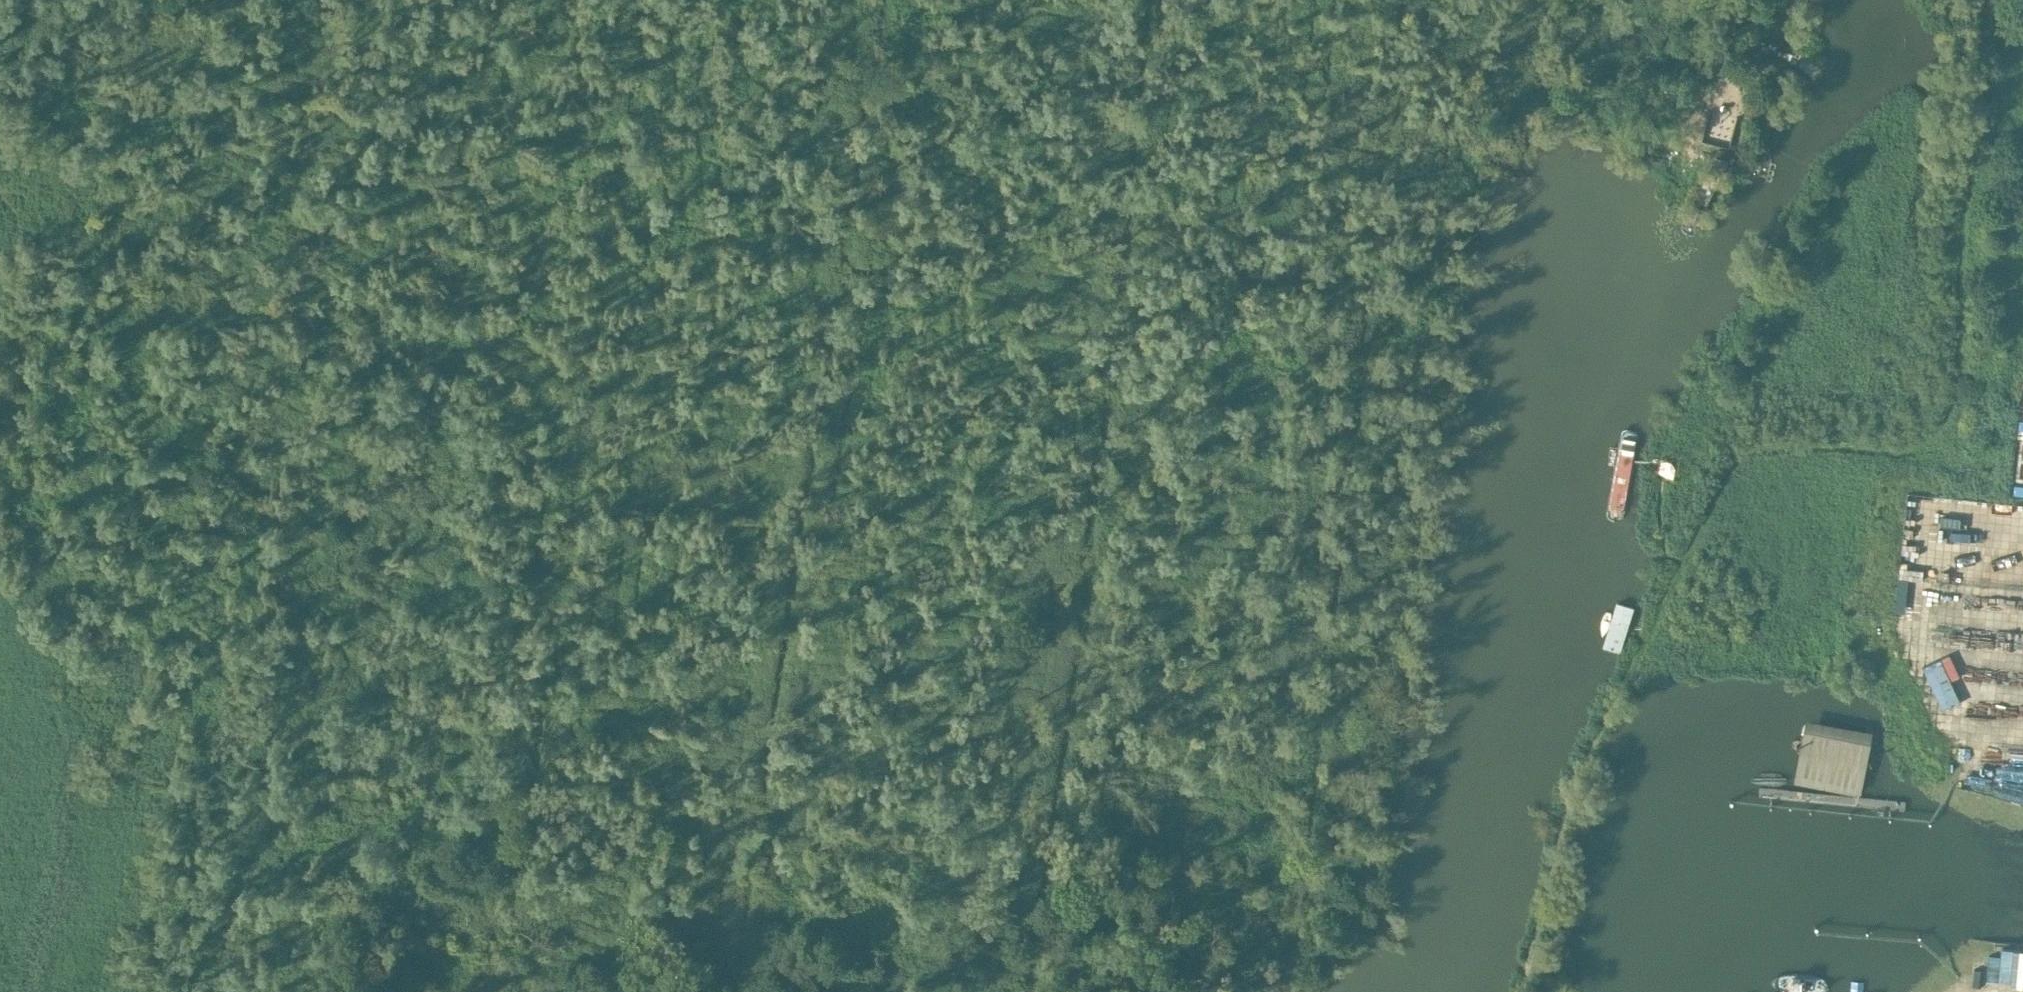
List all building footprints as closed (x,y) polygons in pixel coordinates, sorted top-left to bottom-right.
[(1732,131),(1707,124),(1702,140),(1727,147),(1732,131)]
